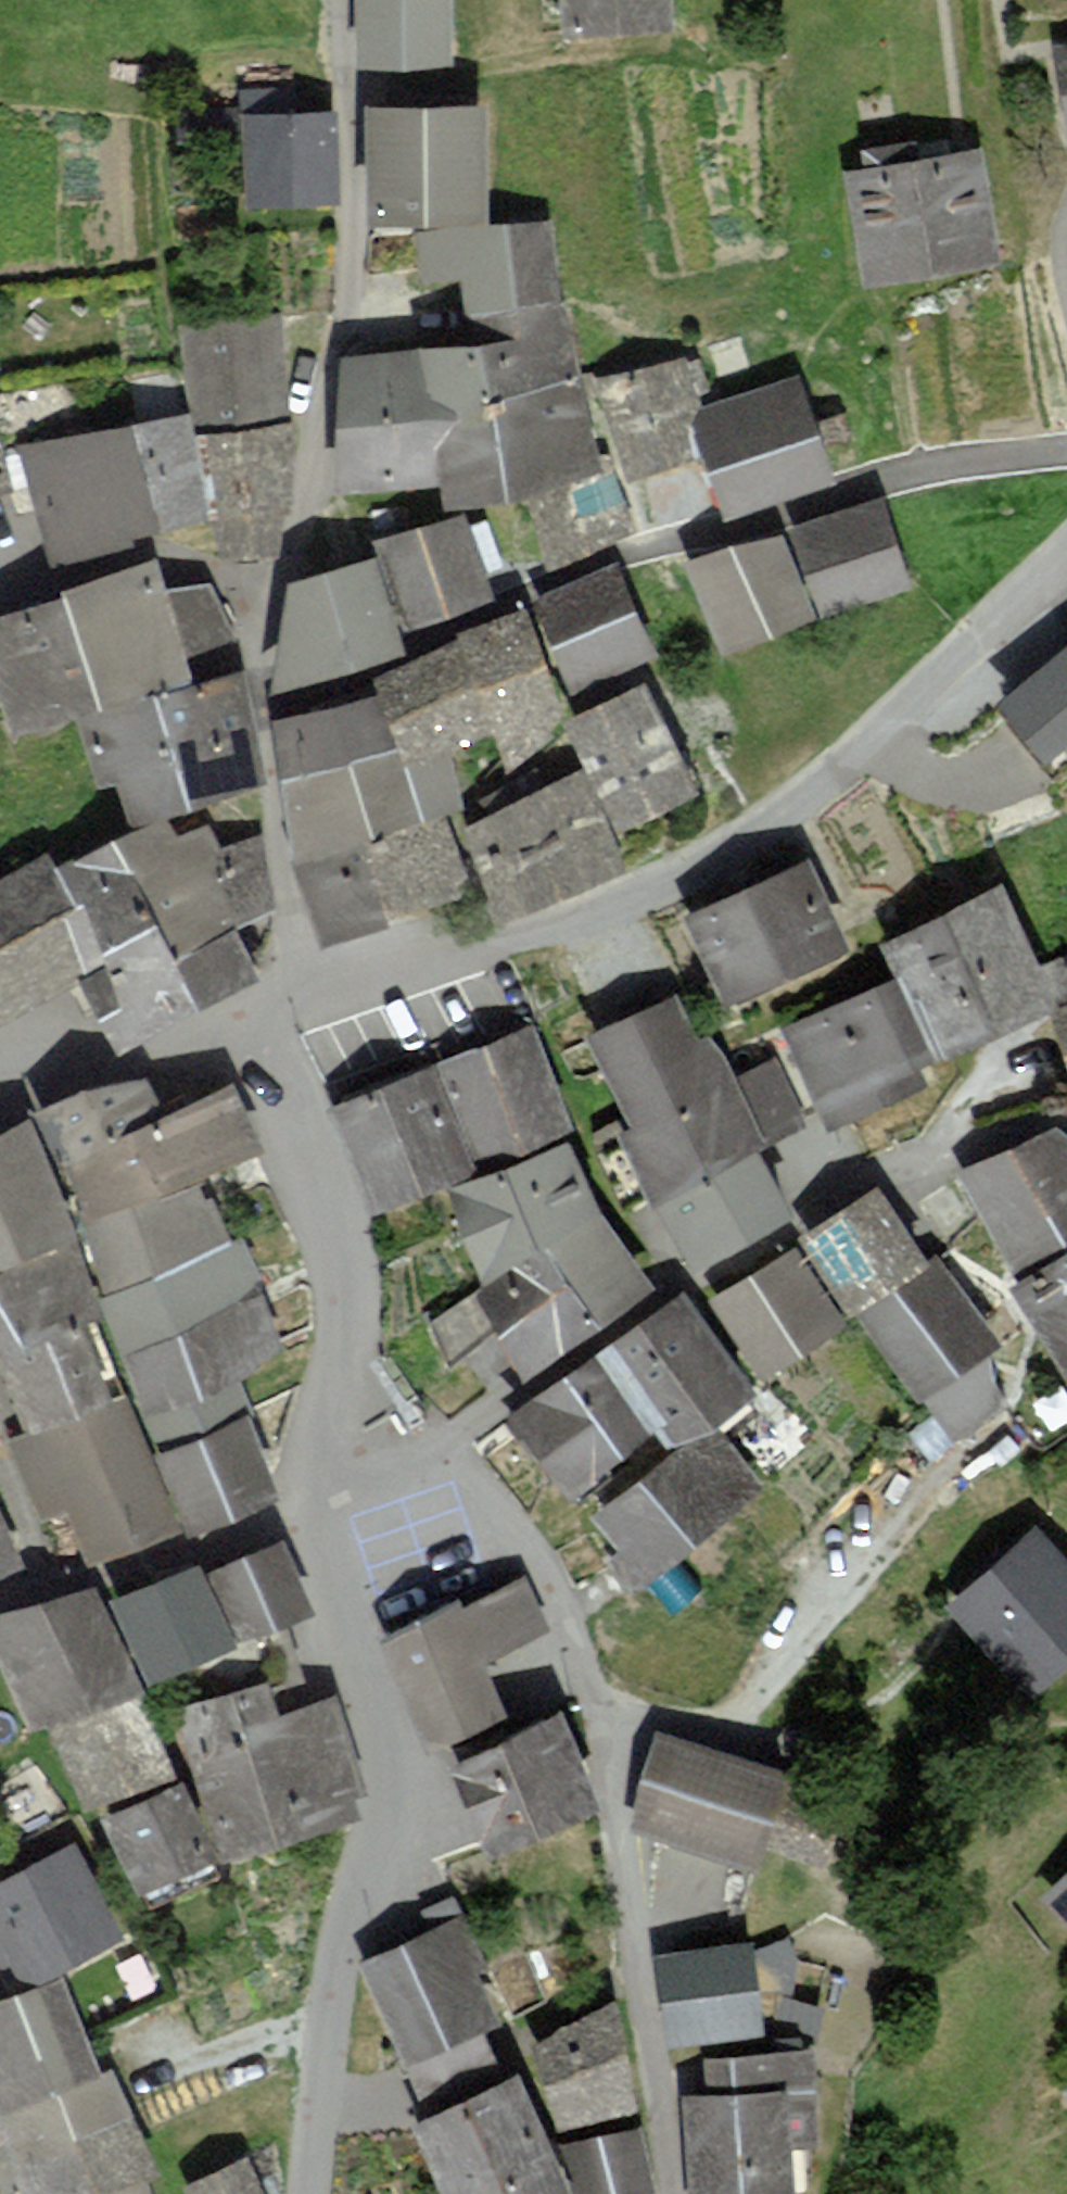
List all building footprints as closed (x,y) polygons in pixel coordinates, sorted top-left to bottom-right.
[(359,92),(459,91),(458,0),(358,0),(359,92)] [(566,32),(675,27),(674,0),(564,0),(566,32)] [(346,354),(341,485),(449,485),(456,509),(523,494),(549,573),(641,536),(626,488),(713,457),(735,515),(845,474),(805,378),(714,404),(698,356),(590,384),(555,221),(500,221),(497,102),(376,103),(378,221),(414,221),(417,280),(466,279),(472,342),(346,354)] [(337,110),(249,114),(254,204),(341,200),(337,110)] [(178,138),(241,138),(237,112),(179,113),(178,138)] [(988,149),(851,172),(870,282),(1007,260),(988,149)] [(277,316),(176,325),(187,415),(15,449),(53,568),(209,518),(215,559),(281,558),(281,514),(296,512),(296,422),(284,423),(277,316)] [(9,496),(0,451),(0,497),(9,496)] [(886,496),(796,528),(828,616),(918,584),(886,496)] [(294,583),(277,690),(409,645),(404,634),(497,599),(462,516),(378,543),(380,558),(294,583)] [(692,563),(730,658),(824,620),(786,526),(692,563)] [(90,980),(128,1046),(267,980),(242,932),(275,912),(259,840),(220,850),(212,830),(182,840),(170,818),(264,784),(245,672),(231,677),(221,648),(230,644),(203,583),(167,591),(157,561),(0,614),(0,689),(18,739),(76,721),(99,791),(125,786),(139,830),(64,868),(55,855),(0,887),(0,1032),(90,980)] [(291,860),(328,948),(487,891),(502,926),(635,874),(623,831),(717,789),(653,681),(572,723),(593,766),(472,823),(456,753),(499,734),(512,774),(575,703),(666,659),(625,565),(463,634),(375,678),(380,695),(268,721),(291,860)] [(1011,703),(1017,710),(1007,719),(1036,754),(1066,728),(1066,656),(1011,703)] [(817,862),(689,917),(728,1006),(856,951),(817,862)] [(1015,885),(891,942),(907,977),(784,1034),(831,1136),(934,1089),(926,1070),(1054,1011),(1066,1039),(1066,958),(1052,965),(1015,885)] [(683,993),(594,1042),(640,1126),(627,1133),(703,1271),(806,1215),(771,1150),(811,1129),(774,1062),(746,1077),(723,1035),(710,1042),(683,993)] [(535,1379),(663,1288),(608,1215),(575,1138),(535,1028),(331,1106),(376,1218),(456,1185),(490,1288),(535,1379)] [(42,1530),(72,1517),(94,1565),(195,1526),(200,1535),(284,1499),(240,1387),(293,1356),(240,1241),(226,1246),(202,1181),(270,1151),(236,1084),(170,1114),(150,1074),(0,1138),(0,1265),(15,1270),(0,1277),(0,1364),(5,1362),(37,1434),(7,1447),(42,1530)] [(962,1174),(1027,1282),(1019,1287),(1043,1327),(1056,1320),(1066,1338),(1066,1129),(962,1174)] [(691,1299),(520,1416),(584,1500),(666,1431),(682,1451),(601,1517),(627,1550),(610,1565),(643,1598),(773,1495),(721,1434),(865,1325),(961,1446),(1016,1407),(990,1368),(1013,1349),(893,1191),(807,1239),(811,1248),(702,1313),(691,1299)] [(482,1296),(427,1328),(451,1368),(505,1336),(482,1296)] [(29,1569),(0,1516),(0,1582),(29,1569)] [(957,1611),(1044,1706),(1066,1684),(1066,1553),(1046,1530),(957,1611)] [(0,1622),(0,1661),(33,1737),(51,1731),(89,1814),(100,1808),(142,1896),(228,1863),(368,1825),(362,1804),(377,1797),(338,1698),(333,1700),(292,1717),(277,1680),(177,1712),(200,1779),(186,1783),(149,1685),(261,1638),(304,1620),(317,1615),(285,1545),(217,1575),(209,1563),(111,1608),(102,1589),(0,1622)] [(461,1601),(383,1649),(434,1756),(520,1713),(495,1664),(553,1635),(525,1580),(470,1609),(461,1601)] [(333,1700),(304,1620),(261,1638),(277,1680),(292,1717),(333,1700)] [(569,1714),(456,1770),(501,1860),(614,1803),(569,1714)] [(805,1775),(662,1734),(634,1830),(776,1871),(782,1854),(842,1871),(859,1813),(799,1796),(805,1775)] [(27,2193),(151,2193),(147,2184),(165,2175),(120,2073),(107,2079),(67,1982),(129,1945),(79,1848),(0,1887),(0,1975),(17,1971),(28,1994),(0,2003),(0,2111),(27,2193)] [(1051,1901),(1066,1918),(1066,1885),(1051,1901)] [(453,2193),(663,2193),(649,2132),(566,2147),(529,2075),(513,2082),(492,2034),(507,2025),(485,1975),(498,1966),(454,1901),(422,1915),(430,1936),(361,1968),(432,2120),(420,2126),(453,2193)] [(765,1946),(663,1960),(676,2049),(778,2035),(765,1946)] [(542,2036),(569,2128),(649,2105),(622,2013),(542,2036)] [(693,2099),(700,2193),(813,2193),(809,2149),(833,2147),(826,2053),(713,2062),(716,2097),(693,2099)] [(185,2192),(186,2193),(273,2193),(257,2160),(185,2192)]
